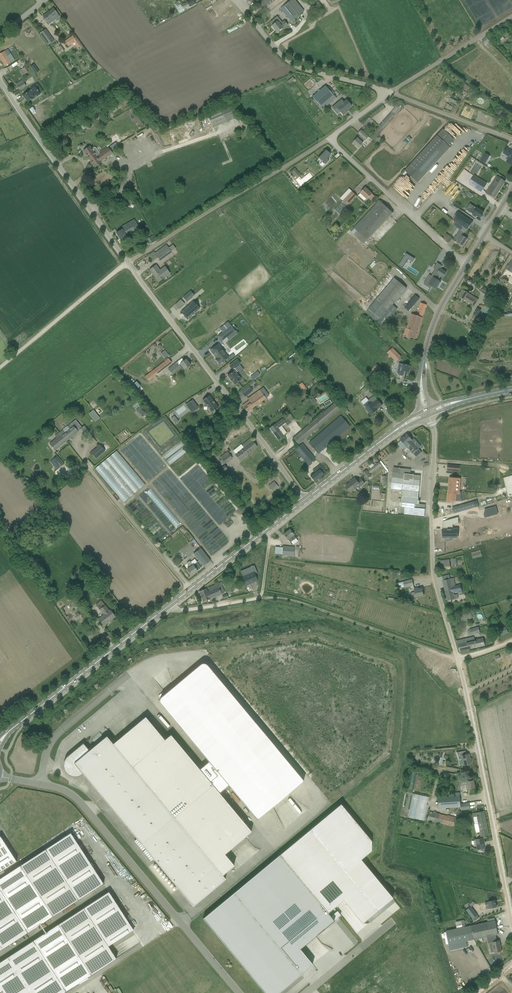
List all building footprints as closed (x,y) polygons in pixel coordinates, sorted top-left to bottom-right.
[(183,1),(182,0),(179,0),(175,5),(178,12),(183,10),(189,7),(187,2),(181,6),(180,5),(183,1)] [(274,0),(263,0),(258,4),(263,10),(275,1),(274,0)] [(304,11),(295,0),(291,0),(281,8),(291,21),(304,11)] [(59,15),(58,14),(53,8),(46,14),(47,15),(43,18),(49,25),(53,22),(52,20),(59,15)] [(273,25),(272,26),(277,32),(282,28),(283,29),(288,25),(284,21),(282,23),(280,20),(277,22),(275,18),(270,22),(273,25)] [(39,33),(45,41),(51,37),(46,29),(39,33)] [(64,41),(68,47),(76,41),(73,36),(64,41)] [(5,51),(0,54),(0,58),(5,66),(11,62),(5,51)] [(22,76),(28,73),(25,67),(19,71),(22,76)] [(19,90),(24,88),(26,87),(23,80),(16,84),(19,90)] [(312,97),(323,110),(336,98),(325,86),(312,97)] [(35,87),(23,96),(28,102),(40,94),(35,87)] [(347,112),(346,111),(351,106),(347,100),(344,102),(341,100),(335,105),(343,115),(347,112)] [(237,117),(232,104),(207,115),(213,128),(237,117)] [(395,116),(392,112),(379,126),(380,126),(370,138),(373,140),(395,116)] [(361,123),(365,127),(371,119),(369,117),(361,123)] [(369,137),(361,130),(358,134),(360,135),(358,138),(357,138),(353,143),(359,148),(369,137)] [(419,183),(451,148),(438,136),(405,171),(419,183)] [(97,156),(90,146),(83,151),(95,167),(102,162),(101,162),(113,154),(109,148),(107,149),(106,148),(100,152),(100,153),(97,156)] [(506,161),(511,165),(511,152),(507,148),(503,153),(509,157),(506,161)] [(329,161),(327,159),(331,155),(326,150),(318,158),(325,165),(329,161)] [(299,184),(304,180),(295,169),(289,173),(299,184)] [(474,176),(469,184),(481,192),(487,184),(474,176)] [(494,198),(505,182),(496,176),(486,193),(494,198)] [(372,194),(366,188),(360,193),(367,200),(369,198),(371,200),(375,196),(372,194)] [(357,196),(352,192),(347,198),(345,196),(341,199),(343,201),(335,210),(339,214),(348,205),(348,206),(357,196)] [(367,241),(390,217),(393,213),(380,201),(354,228),(357,232),(367,241)] [(484,212),(470,204),(467,209),(473,214),(472,215),(476,217),(477,216),(480,218),(484,212)] [(109,214),(115,211),(112,205),(106,209),(109,214)] [(457,212),(452,219),(462,226),(468,230),(473,222),(457,212)] [(123,229),(116,233),(121,240),(128,236),(137,230),(133,223),(123,229)] [(468,230),(462,226),(460,229),(460,230),(454,239),(458,242),(457,243),(463,246),(467,239),(463,235),(464,233),(465,233),(468,230)] [(446,234),(443,239),(448,243),(452,237),(446,234)] [(136,247),(145,243),(142,237),(133,241),(136,247)] [(167,245),(155,254),(160,261),(172,252),(169,248),(167,245)] [(402,261),(406,263),(409,259),(413,262),(415,258),(406,253),(402,261)] [(510,264),(502,278),(509,282),(511,276),(511,265),(510,264)] [(158,282),(170,273),(165,266),(160,270),(157,265),(150,270),(158,282)] [(441,275),(443,277),(446,272),(440,269),(435,277),(434,277),(429,284),(436,288),(440,282),(438,280),(441,275)] [(407,288),(395,278),(366,313),(377,322),(378,322),(383,326),(384,325),(386,327),(388,324),(386,322),(397,309),(393,305),(407,288)] [(484,287),(481,292),(489,297),(492,292),(484,287)] [(469,293),(466,292),(462,289),(458,296),(462,298),(474,306),(477,302),(467,296),(469,293)] [(183,297),(188,302),(195,295),(190,291),(183,297)] [(404,308),(409,311),(419,299),(415,295),(404,308)] [(416,339),(426,305),(421,303),(417,315),(412,314),(407,329),(406,330),(410,331),(407,336),(416,339)] [(190,305),(181,313),(188,320),(199,310),(196,307),(193,308),(190,305)] [(481,310),(477,308),(473,315),(477,318),(481,310)] [(231,325),(222,332),(226,338),(235,331),(231,325)] [(216,358),(215,359),(219,364),(220,363),(221,364),(229,358),(225,354),(224,354),(221,350),(223,349),(219,344),(210,351),(216,358)] [(401,357),(392,348),(387,353),(397,362),(401,357)] [(165,350),(161,353),(165,358),(169,355),(165,350)] [(184,361),(182,358),(168,369),(173,375),(182,368),(184,370),(190,365),(186,359),(184,361)] [(149,381),(171,363),(168,359),(145,376),(149,381)] [(234,371),(228,376),(230,379),(232,382),(232,381),(234,384),(234,385),(241,380),(241,379),(238,375),(243,370),(239,364),(240,363),(237,360),(229,366),(232,369),(233,369),(234,371)] [(404,372),(409,373),(410,366),(403,364),(399,363),(399,364),(399,367),(398,373),(399,375),(403,376),(404,372)] [(373,377),(380,369),(376,365),(368,373),(373,377)] [(137,381),(132,385),(136,390),(141,386),(137,381)] [(252,392),(252,390),(248,385),(241,391),(245,397),(252,392)] [(266,398),(263,394),(260,390),(248,398),(249,400),(242,405),(247,412),(266,398)] [(209,396),(203,401),(212,413),(218,408),(209,396)] [(377,399),(373,403),(372,403),(369,400),(363,405),(366,408),(372,415),(378,410),(377,409),(378,408),(379,408),(382,405),(377,399)] [(192,400),(187,404),(191,410),(196,406),(192,400)] [(340,408),(335,402),(293,438),(298,444),(340,408)] [(146,414),(140,407),(136,410),(142,417),(146,414)] [(175,424),(179,421),(174,415),(171,418),(175,424)] [(291,423),(287,417),(287,416),(283,419),(269,428),(278,440),(285,436),(284,435),(287,433),(282,426),(286,423),(287,426),(291,423)] [(350,427),(347,423),(341,416),(308,443),(318,454),(350,427)] [(67,426),(59,433),(66,441),(73,435),(78,432),(72,423),(67,426)] [(85,425),(79,430),(82,433),(88,429),(85,425)] [(49,444),(55,450),(66,441),(59,433),(58,434),(58,433),(55,435),(57,438),(49,444)] [(419,449),(421,446),(414,439),(412,440),(407,434),(401,440),(416,457),(422,452),(419,449)] [(257,447),(250,438),(242,445),(243,447),(235,454),(240,461),(257,447)] [(189,450),(181,440),(162,455),(170,465),(189,450)] [(303,443),(295,450),(308,465),(315,458),(303,443)] [(96,459),(105,451),(100,445),(91,453),(96,459)] [(95,469),(124,502),(145,484),(117,450),(95,469)] [(225,464),(232,458),(227,452),(220,457),(225,464)] [(59,468),(64,464),(57,456),(52,460),(59,468)] [(370,473),(381,464),(380,463),(369,471),(370,473)] [(326,472),(320,464),(313,470),(315,473),(310,476),(315,482),(324,475),(323,475),(326,472)] [(415,475),(411,474),(411,469),(401,468),(400,473),(393,472),(391,489),(403,490),(401,507),(405,507),(404,514),(419,516),(424,516),(425,509),(426,505),(421,504),(420,504),(418,504),(418,500),(419,492),(420,488),(421,488),(421,486),(420,486),(420,482),(420,478),(421,476),(416,475),(415,475)] [(363,473),(366,477),(368,479),(371,476),(367,470),(363,473)] [(489,481),(489,475),(486,475),(486,477),(485,477),(485,471),(473,472),(473,477),(478,477),(478,481),(489,481)] [(461,478),(449,477),(448,501),(456,501),(457,494),(460,495),(461,478)] [(359,488),(365,484),(361,479),(358,481),(355,478),(352,480),(353,481),(346,486),(351,493),(358,487),(359,488)] [(269,487),(273,491),(279,487),(275,482),(269,487)] [(486,505),(484,498),(452,507),(454,514),(486,505)] [(482,515),(483,518),(497,515),(494,507),(483,510),(484,514),(482,515)] [(444,529),(444,534),(443,534),(443,538),(458,538),(458,529),(453,529),(453,525),(459,523),(459,517),(449,520),(449,529),(444,529)] [(294,535),(293,534),(290,530),(283,534),(290,543),(291,542),(293,544),(295,544),(298,541),(296,538),(294,535)] [(295,547),(283,546),(282,555),(294,556),(295,547)] [(194,554),(199,561),(200,562),(203,566),(210,561),(201,548),(194,554)] [(203,566),(200,562),(199,561),(193,565),(190,561),(187,563),(190,567),(187,570),(191,575),(197,571),(203,566)] [(243,577),(246,585),(257,581),(254,572),(243,577)] [(454,578),(450,579),(443,581),(448,601),(455,599),(454,593),(458,592),(458,594),(463,593),(461,584),(456,585),(454,578)] [(412,579),(403,582),(398,583),(399,586),(401,586),(402,588),(405,587),(405,588),(414,585),(412,579)] [(221,594),(225,593),(222,585),(223,584),(222,582),(221,582),(208,588),(209,591),(207,592),(206,589),(199,591),(203,602),(210,599),(221,594)] [(415,592),(411,593),(412,597),(416,596),(416,597),(424,595),(422,588),(418,589),(418,588),(414,589),(415,592)] [(115,616),(110,610),(109,610),(101,600),(95,604),(103,615),(98,618),(104,625),(109,620),(110,621),(115,616)] [(498,637),(508,632),(505,627),(495,632),(498,637)] [(485,645),(483,638),(475,640),(474,637),(457,641),(460,651),(485,645)] [(304,781),(275,747),(255,723),(207,665),(206,664),(204,664),(202,664),(200,665),(162,697),(160,699),(160,701),(160,702),(161,704),(209,762),(199,769),(219,793),(228,785),(257,820),(304,781)] [(66,773),(67,773),(68,774),(68,775),(69,775),(70,776),(71,776),(72,776),(73,777),(74,777),(75,777),(76,777),(77,777),(78,776),(79,776),(80,775),(81,775),(82,775),(83,774),(145,848),(193,906),(225,879),(222,875),(234,866),(224,854),(251,832),(219,793),(199,769),(171,735),(165,740),(145,717),(113,744),(107,736),(94,746),(90,751),(83,743),(68,756),(67,757),(66,757),(66,758),(65,759),(65,760),(64,760),(64,761),(64,762),(64,763),(63,764),(63,765),(63,766),(64,767),(64,768),(64,769),(64,770),(65,770),(65,771),(66,772),(66,773)] [(463,765),(471,764),(469,754),(466,754),(465,751),(457,753),(457,756),(461,756),(462,759),(459,760),(458,760),(459,765),(460,765),(463,765)] [(468,789),(475,788),(474,780),(469,781),(468,778),(460,780),(461,785),(462,792),(467,791),(467,789),(468,789)] [(425,820),(429,796),(404,792),(401,816),(425,820)] [(439,797),(439,808),(461,807),(460,796),(439,797)] [(461,804),(462,810),(470,809),(469,802),(461,804)] [(203,918),(265,992),(278,992),(313,964),(300,949),(315,936),(317,935),(318,934),(324,929),(325,929),(324,929),(334,920),(328,913),(325,909),(339,898),(357,919),(386,895),(356,859),(366,851),(366,841),(337,807),(280,855),(203,918)] [(454,826),(454,825),(456,817),(448,815),(448,816),(436,813),(436,812),(434,812),(433,812),(430,811),(427,821),(432,823),(432,821),(434,821),(454,826)] [(478,823),(486,822),(484,811),(472,814),(474,824),(478,823)] [(478,823),(481,836),(489,835),(486,822),(478,823)] [(101,883),(67,832),(0,878),(0,950),(101,883)] [(17,861),(0,836),(0,872),(17,861)] [(478,850),(485,848),(483,838),(476,840),(478,850)] [(66,991),(116,959),(107,944),(131,929),(106,890),(82,908),(33,940),(0,962),(0,992),(63,992),(66,991)] [(486,909),(497,907),(495,900),(485,902),(486,909)] [(477,915),(471,907),(471,906),(466,910),(473,919),(477,915)] [(466,941),(487,936),(494,935),(496,935),(498,934),(495,920),(490,922),(466,927),(457,928),(446,931),(449,944),(466,941)] [(466,927),(465,921),(464,920),(461,920),(461,921),(456,922),(457,928),(466,927)] [(489,943),(491,953),(494,952),(494,953),(502,951),(500,941),(497,941),(496,935),(494,935),(487,936),(488,943),(489,943)]
